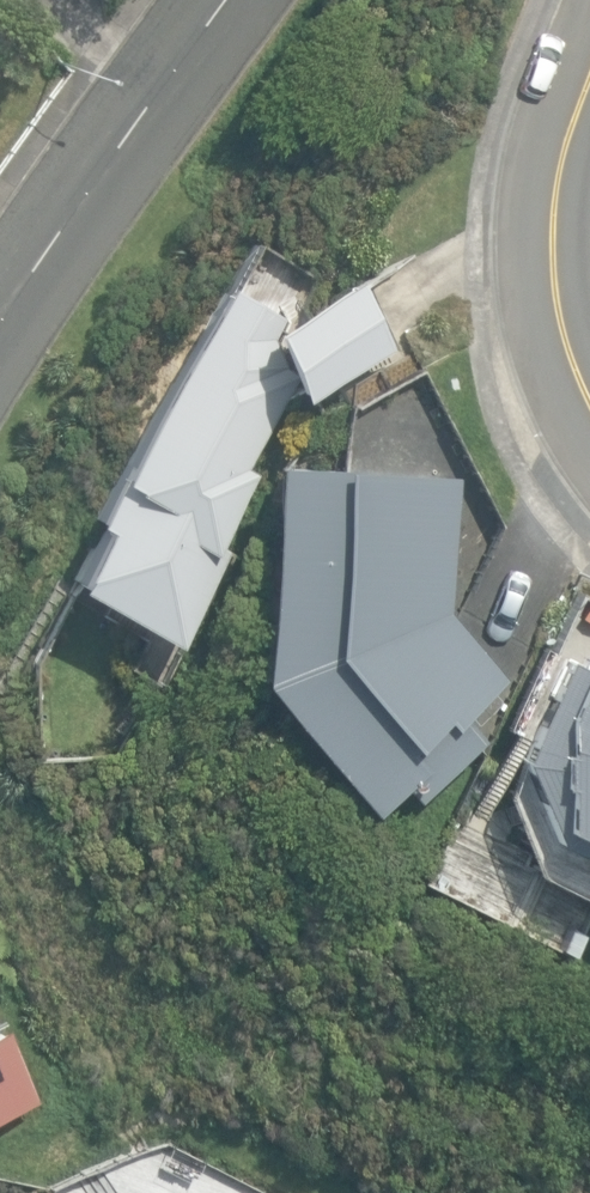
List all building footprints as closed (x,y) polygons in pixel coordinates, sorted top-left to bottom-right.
[(304,303),(318,280),(249,240),(88,519),(96,523),(69,571),(73,573),(66,584),(170,644),(223,552),(213,546),(255,473),(241,465),(287,385),(292,396),(388,350),(353,279),(304,303)] [(454,466),(265,455),(249,674),(371,809),(408,777),(418,790),(485,734),(475,708),(498,672),(448,603),(454,466)] [(566,658),(517,760),(546,836),(589,857),(589,654),(584,667),(566,658)] [(33,1101),(5,1026),(0,1028),(0,1113),(33,1101)]
